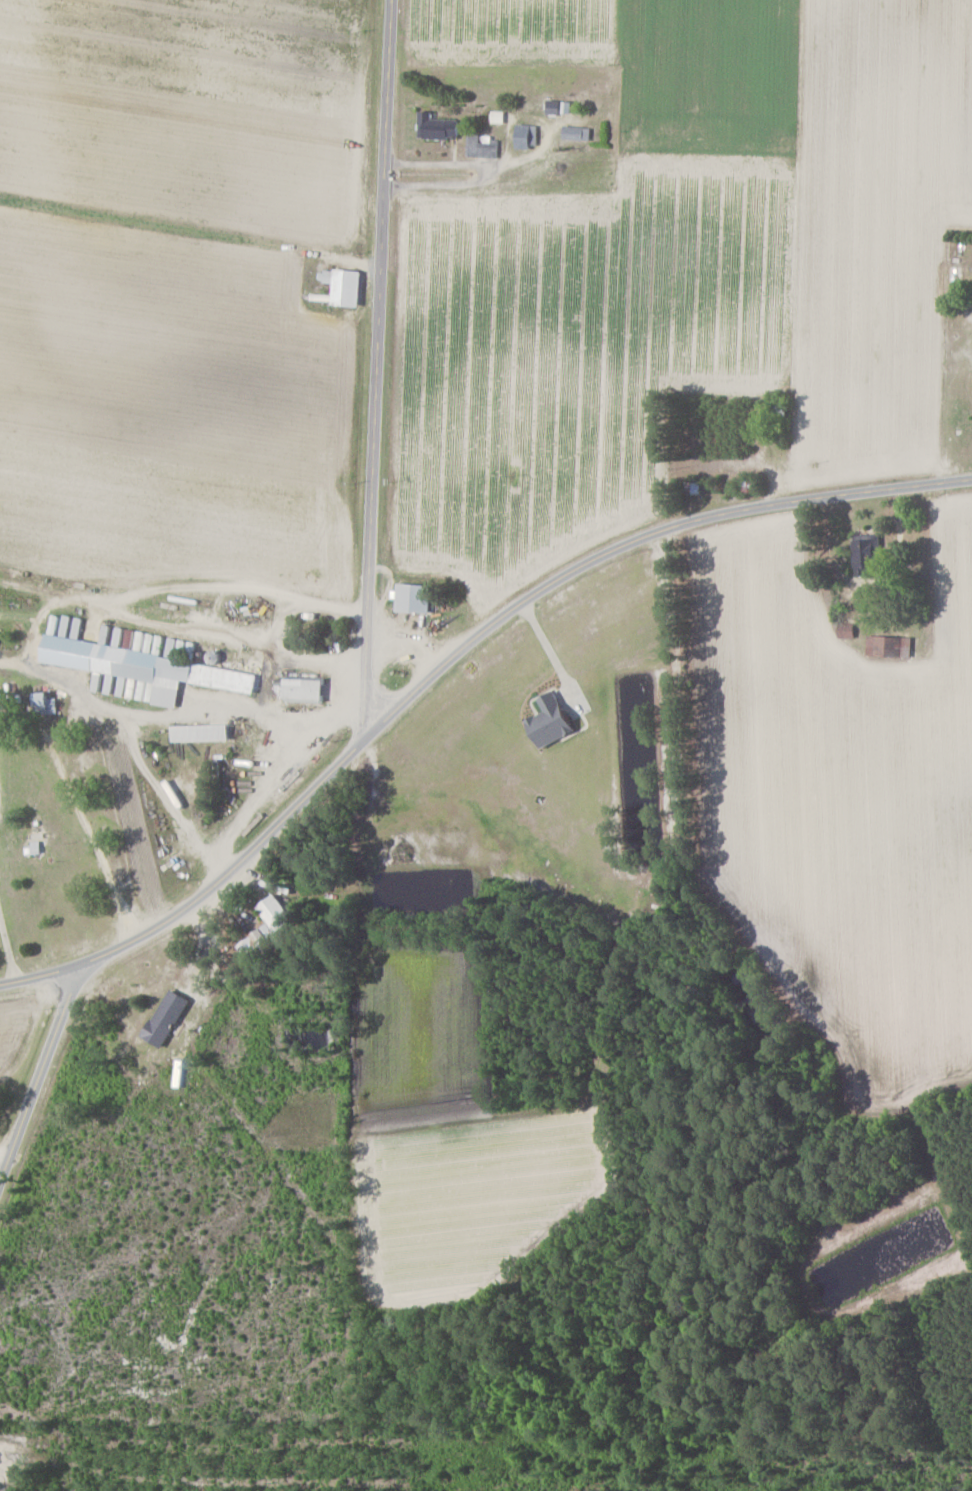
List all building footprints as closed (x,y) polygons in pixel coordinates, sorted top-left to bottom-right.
[(432,118),(433,110),(421,110),(420,138),(451,139),(451,136),(461,136),(461,119),(432,118)] [(518,146),(538,147),(539,124),(519,123),(518,146)] [(591,139),(592,126),(564,125),(564,139),(591,139)] [(363,270),(335,268),(335,275),(325,274),(324,282),(335,282),(334,304),(362,305),(363,270)] [(868,566),(882,566),(881,534),(855,535),(856,576),(868,576),(868,566)] [(433,612),(434,584),(400,583),(399,611),(433,612)] [(839,638),(856,637),(855,624),(839,625),(839,638)] [(867,655),(912,656),(913,636),(868,635),(867,655)] [(260,671),(48,636),(44,662),(159,681),(155,704),(179,707),(183,681),(256,693),(260,671)] [(286,701),(326,702),(326,678),(287,677),(286,701)] [(544,747),(578,730),(558,689),(540,698),(547,710),(529,719),(544,747)] [(38,714),(58,713),(58,698),(51,698),(51,692),(38,692),(38,714)] [(175,725),(176,741),(232,739),(231,724),(175,725)] [(259,907),(278,933),(296,920),(276,894),(259,907)] [(237,943),(245,959),(280,940),(271,924),(237,943)] [(167,1048),(190,998),(169,988),(146,1038),(167,1048)]
